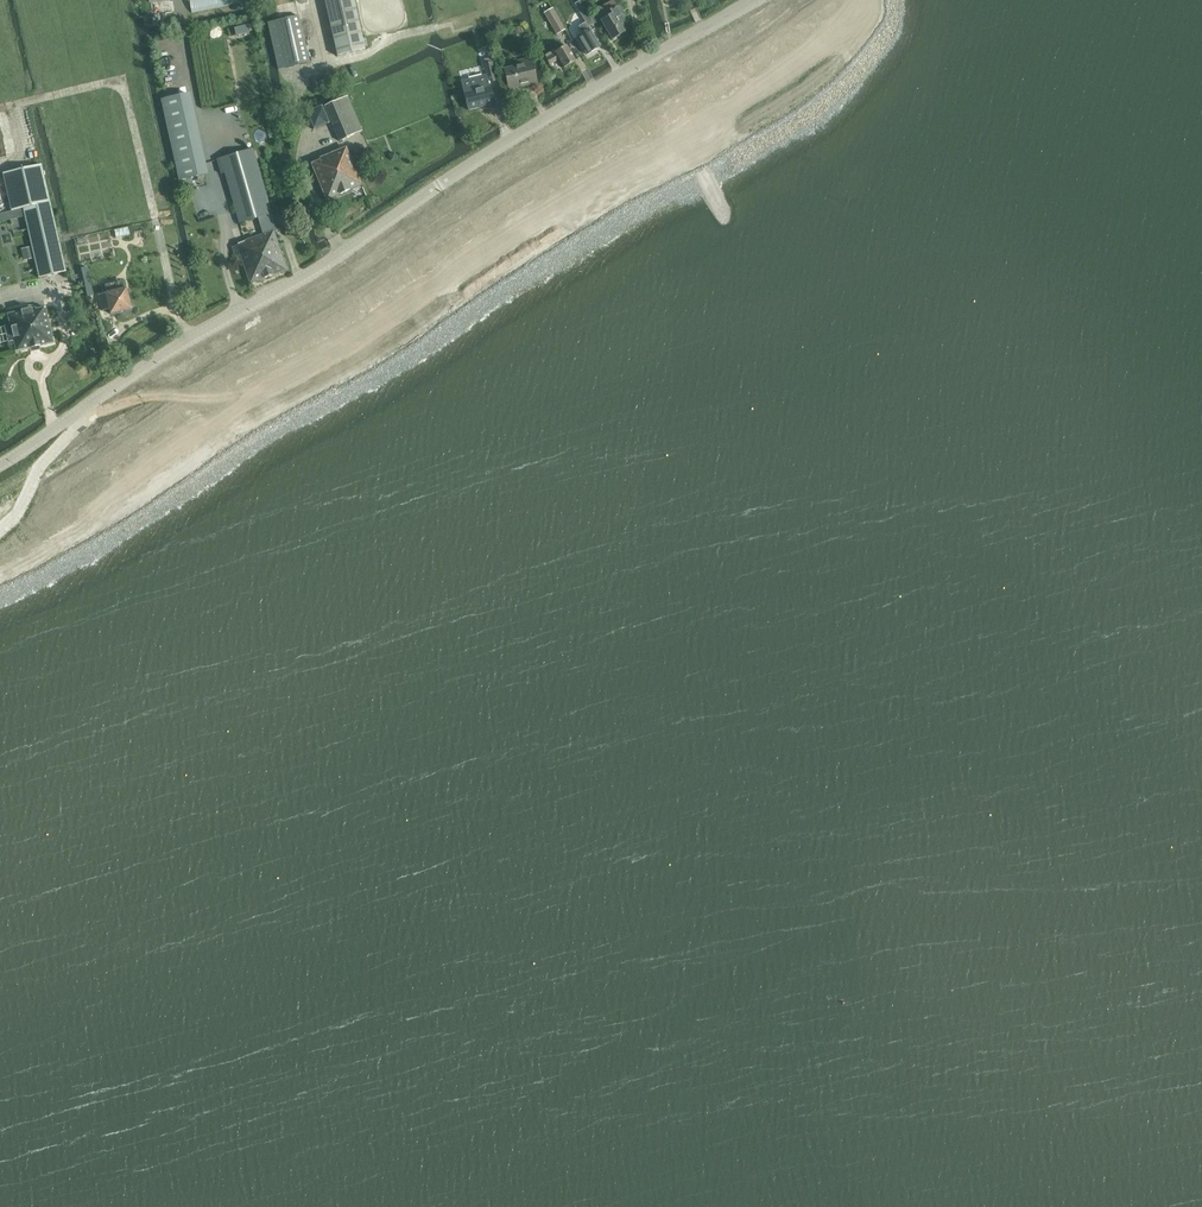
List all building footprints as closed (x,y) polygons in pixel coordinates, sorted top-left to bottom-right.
[(354,0),(325,0),(337,56),(365,50),(354,0)] [(589,27),(594,24),(589,15),(580,1),(575,4),(589,27)] [(612,40),(625,32),(622,27),(629,23),(619,5),(610,10),(612,14),(601,21),(612,40)] [(557,34),(565,30),(552,9),(545,13),(557,34)] [(595,12),(589,15),(594,24),(595,25),(601,21),(595,12)] [(299,16),(269,22),(280,69),(309,63),(299,16)] [(587,54),(600,47),(590,29),(586,22),(579,26),(583,34),(577,37),(587,54)] [(575,61),(566,46),(555,52),(556,53),(546,59),(550,65),(559,59),(564,68),(575,61)] [(535,75),(531,58),(515,62),(516,66),(504,69),(509,91),(529,86),(527,76),(534,74),(534,75),(535,75)] [(486,75),(461,81),(469,110),(495,104),(489,82),(497,81),(493,63),(484,65),(486,75)] [(187,93),(162,99),(180,181),(205,175),(187,93)] [(340,141),(353,136),(353,135),(362,132),(347,95),(324,104),(340,141)] [(330,121),(323,106),(307,112),(314,128),(330,121)] [(362,185),(346,148),(311,163),(313,167),(308,169),(312,179),(317,177),(326,200),(362,185)] [(253,149),(221,159),(239,223),(258,218),(264,234),(237,244),(237,245),(233,247),(236,257),(241,256),(250,284),(287,270),(274,231),(276,230),(259,169),(256,162),(253,149)] [(41,165),(4,173),(12,211),(18,210),(20,218),(26,217),(32,247),(22,250),(24,261),(35,259),(39,278),(65,272),(41,165)] [(111,314),(132,309),(127,288),(99,295),(103,311),(110,309),(111,314)] [(10,323),(4,324),(8,342),(14,340),(15,351),(54,343),(47,307),(8,314),(10,323)]
